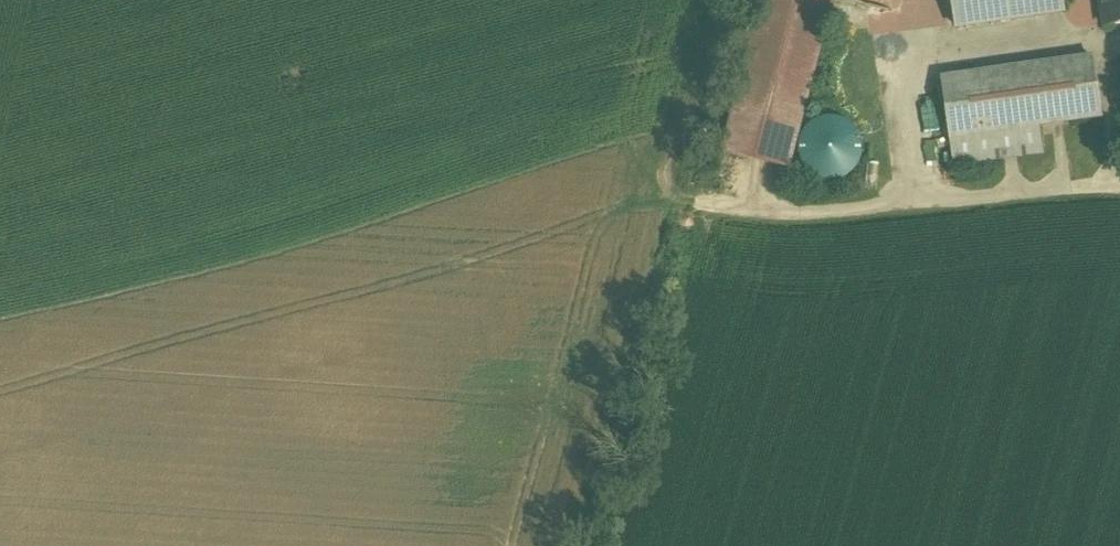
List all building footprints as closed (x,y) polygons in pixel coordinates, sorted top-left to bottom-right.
[(828,0),(764,0),(724,152),(789,170),(798,137),(834,1),(828,0)] [(956,26),(1065,10),(1064,0),(952,0),(956,26)] [(1106,27),(1119,25),(1119,0),(1102,0),(1106,27)] [(1095,59),(942,81),(950,138),(997,131),(1039,125),(1103,116),(1095,59)] [(861,161),(863,149),(861,137),(853,126),(843,120),(831,118),(818,120),(808,127),(802,138),(799,150),(802,162),(809,172),(820,179),(832,181),(844,178),(855,171),(861,161)] [(1039,125),(997,131),(1001,158),(1043,151),(1039,125)] [(997,131),(950,138),(954,165),(1001,158),(997,131)]
